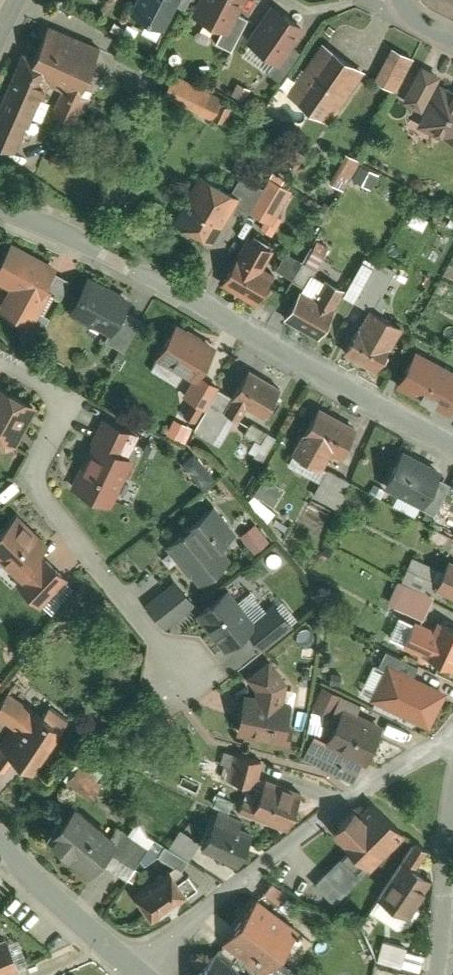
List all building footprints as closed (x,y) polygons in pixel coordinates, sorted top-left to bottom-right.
[(131,16),(162,31),(173,7),(177,0),(139,0),(131,16)] [(173,7),(182,12),(186,0),(177,0),(173,7)] [(191,18),(219,31),(228,12),(234,0),(199,0),(191,18)] [(302,28),(271,6),(245,42),(276,64),(302,28)] [(247,21),(228,12),(219,31),(212,46),(230,55),(247,21)] [(28,74),(45,81),(66,90),(81,97),(100,52),(47,30),(33,62),(28,74)] [(364,74),(321,44),(284,97),(328,127),(364,74)] [(412,60),(391,49),(373,83),(394,94),(412,60)] [(21,56),(0,104),(0,146),(14,152),(45,81),(28,74),(33,62),(21,56)] [(401,104),(423,115),(439,86),(443,77),(421,66),(401,104)] [(176,79),(165,102),(209,123),(220,100),(176,79)] [(417,127),(452,146),(452,93),(439,86),(423,115),(417,127)] [(81,97),(66,90),(54,119),(69,125),(81,97)] [(355,168),(366,149),(354,142),(343,160),(355,168)] [(380,162),(368,155),(362,166),(373,173),(380,162)] [(247,183),(206,161),(179,209),(220,232),(247,183)] [(278,214),(298,180),(273,166),(264,180),(270,183),(259,202),(278,214)] [(254,223),(226,269),(264,292),(280,265),(268,258),(280,238),(254,223)] [(17,231),(0,263),(0,269),(15,277),(4,298),(33,314),(64,256),(17,231)] [(379,257),(361,289),(375,297),(376,295),(387,302),(393,290),(386,286),(402,258),(384,248),(379,257)] [(353,278),(349,284),(360,290),(361,289),(379,257),(367,249),(351,277),(353,278)] [(307,278),(290,308),(324,327),(349,284),(353,278),(351,277),(332,266),(320,286),(307,278)] [(90,269),(73,302),(93,313),(110,321),(114,323),(116,324),(129,300),(133,291),(90,269)] [(375,297),(349,341),(382,360),(409,314),(387,302),(376,295),(375,297)] [(146,309),(129,300),(116,324),(114,323),(111,328),(131,338),(146,309)] [(223,336),(185,312),(163,347),(199,368),(202,370),(207,363),(223,336)] [(110,321),(93,313),(88,321),(105,330),(110,321)] [(397,389),(447,416),(452,405),(452,376),(414,356),(397,389)] [(286,377),(254,359),(238,387),(231,401),(242,407),(244,408),(252,396),(263,402),(269,406),(286,377)] [(225,374),(207,363),(202,370),(199,368),(188,385),(198,390),(211,398),(223,378),(225,374)] [(1,372),(0,374),(0,423),(21,435),(42,395),(1,372)] [(238,387),(223,378),(211,398),(202,413),(199,418),(219,430),(227,435),(242,407),(231,401),(238,387)] [(211,398),(198,390),(189,405),(202,413),(211,398)] [(252,396),(244,408),(256,415),(258,411),(263,402),(252,396)] [(362,418),(323,397),(311,421),(309,420),(297,441),(328,458),(337,441),(347,446),(362,418)] [(140,423),(108,407),(96,431),(98,432),(76,475),(115,494),(139,446),(130,442),(140,423)] [(282,425),(258,411),(256,415),(244,436),(268,450),(282,425)] [(197,421),(184,412),(177,423),(190,431),(197,421)] [(0,423),(0,432),(9,438),(21,435),(0,423)] [(204,488),(218,478),(197,451),(184,462),(204,488)] [(358,469),(334,456),(319,483),(343,496),(358,469)] [(438,474),(400,456),(383,492),(421,510),(434,483),(438,474)] [(290,477),(270,466),(260,483),(280,494),(290,477)] [(373,482),(359,476),(352,491),(366,497),(373,482)] [(448,489),(434,483),(421,510),(419,514),(434,520),(448,489)] [(220,494),(171,535),(204,574),(237,547),(227,535),(243,522),(220,494)] [(0,524),(0,544),(25,568),(50,542),(56,535),(21,502),(0,524)] [(256,552),(271,540),(257,522),(242,534),(256,552)] [(74,565),(50,542),(25,568),(22,571),(46,594),(74,565)] [(440,575),(449,558),(418,543),(406,567),(437,582),(440,575)] [(449,558),(440,575),(452,581),(452,549),(449,558)] [(202,591),(181,567),(151,593),(172,618),(202,591)] [(438,586),(407,573),(399,590),(430,604),(438,586)] [(231,578),(202,602),(233,640),(257,620),(263,616),(258,610),(231,578)] [(263,616),(257,620),(270,636),(300,611),(282,590),(258,610),(263,616)] [(443,609),(440,617),(421,609),(411,633),(452,651),(452,613),(443,609)] [(393,650),(419,662),(424,652),(392,637),(384,653),(390,656),(393,650)] [(289,688),(292,669),(273,648),(253,666),(262,676),(261,683),(289,688)] [(390,656),(375,687),(435,715),(452,677),(419,662),(393,650),(390,656)] [(339,697),(346,682),(328,673),(317,696),(334,705),(339,697)] [(70,716),(40,693),(38,696),(15,678),(0,698),(0,703),(21,718),(7,736),(37,759),(70,716)] [(250,681),(242,723),(296,733),(304,691),(289,688),(261,683),(250,681)] [(339,697),(346,701),(349,695),(364,702),(369,693),(346,682),(339,697)] [(364,702),(349,695),(346,701),(331,732),(349,742),(369,752),(372,753),(391,715),(364,702)] [(359,772),(369,752),(349,742),(339,762),(359,772)] [(85,747),(71,764),(84,775),(98,758),(85,747)] [(262,766),(234,758),(227,783),(247,789),(254,791),(258,779),(262,766)] [(247,789),(237,813),(285,833),(300,797),(258,779),(254,791),(247,789)] [(81,790),(52,824),(96,861),(125,827),(81,790)] [(231,812),(236,800),(217,793),(212,804),(231,812)] [(353,810),(331,832),(350,850),(368,869),(402,836),(404,834),(372,802),(358,815),(353,810)] [(218,813),(201,851),(238,867),(255,830),(218,813)] [(179,832),(167,849),(187,863),(199,845),(179,832)] [(429,851),(414,842),(413,844),(378,899),(407,917),(426,888),(419,884),(426,874),(418,869),(429,851)] [(167,849),(163,846),(155,857),(180,873),(187,863),(167,849)] [(368,869),(350,850),(316,883),(335,902),(368,869)] [(132,895),(151,922),(186,898),(185,897),(176,884),(168,871),(132,895)] [(176,884),(185,897),(195,890),(186,877),(176,884)] [(273,884),(265,895),(279,905),(287,895),(273,884)] [(222,944),(264,974),(265,974),(266,973),(276,959),(298,931),(255,899),(222,944)] [(21,969),(8,937),(0,940),(0,974),(6,974),(21,969)] [(393,944),(381,940),(375,961),(388,965),(393,944)] [(393,944),(388,965),(401,968),(402,967),(406,949),(407,947),(393,944)] [(424,954),(406,949),(402,967),(419,972),(424,954)] [(217,952),(198,974),(245,974),(217,952)] [(276,959),(266,973),(268,974),(285,974),(289,969),(276,959)]
